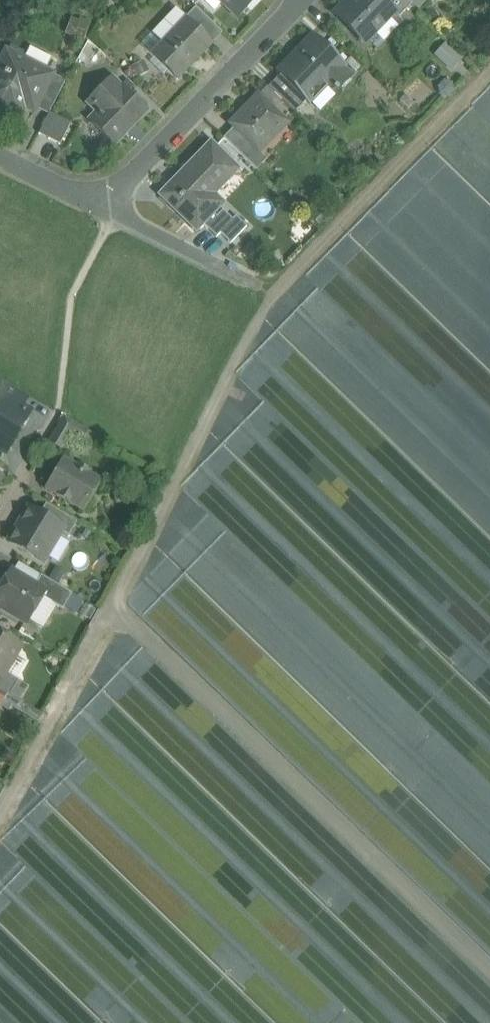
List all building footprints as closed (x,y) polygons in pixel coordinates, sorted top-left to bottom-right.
[(237,14),(236,16),(237,17),(253,0),(223,0),(237,14)] [(348,5),(346,3),(335,14),(364,42),(393,12),(394,11),(382,0),(353,0),(348,5)] [(394,11),(393,12),(399,17),(412,3),(408,0),(382,0),(394,11)] [(412,3),(418,9),(427,0),(408,0),(412,3)] [(219,30),(195,7),(186,17),(210,40),(219,30)] [(186,17),(150,54),(177,80),(213,43),(210,40),(186,17)] [(314,36),(278,73),(306,100),(310,104),(311,102),(305,96),(323,78),(333,87),(332,88),(332,93),(333,93),(335,94),(352,76),(342,66),(343,65),(314,36)] [(452,69),(464,57),(446,41),(434,53),(452,69)] [(6,50),(0,61),(0,110),(18,119),(26,103),(35,107),(39,100),(40,100),(50,81),(53,74),(6,50)] [(306,100),(280,75),(268,87),(295,112),(306,100)] [(146,111),(112,78),(95,95),(105,104),(89,119),(115,144),(146,111)] [(50,81),(40,100),(39,100),(35,107),(48,114),(49,112),(62,87),(50,81)] [(258,94),(229,124),(233,128),(256,150),(256,149),(284,120),(258,94)] [(71,123),(49,112),(48,114),(39,133),(60,144),(71,123)] [(233,128),(223,138),(256,170),(267,159),(256,149),(256,150),(233,128)] [(211,142),(160,195),(196,230),(213,213),(201,202),(220,183),(222,185),(238,169),(211,142)] [(221,206),(196,239),(223,259),(248,226),(221,206)] [(0,379),(0,395),(21,407),(28,395),(0,379)] [(0,395),(0,447),(7,451),(29,413),(21,407),(0,395)] [(64,416),(49,442),(61,449),(69,436),(81,443),(88,431),(96,436),(97,435),(64,416)] [(77,466),(63,458),(45,489),(82,511),(101,480),(89,473),(90,471),(78,464),(77,466)] [(77,522),(46,504),(40,514),(63,527),(61,531),(69,536),(77,522)] [(40,514),(29,508),(9,542),(42,562),(61,531),(63,527),(40,514)] [(11,571),(0,589),(0,606),(27,622),(42,597),(45,591),(35,585),(11,571)] [(72,593),(41,575),(35,585),(45,591),(42,597),(63,610),(72,593)] [(0,634),(0,676),(2,677),(5,672),(15,654),(14,649),(17,644),(0,634)] [(0,676),(0,690),(6,693),(9,695),(18,680),(5,672),(2,677),(0,676)]
